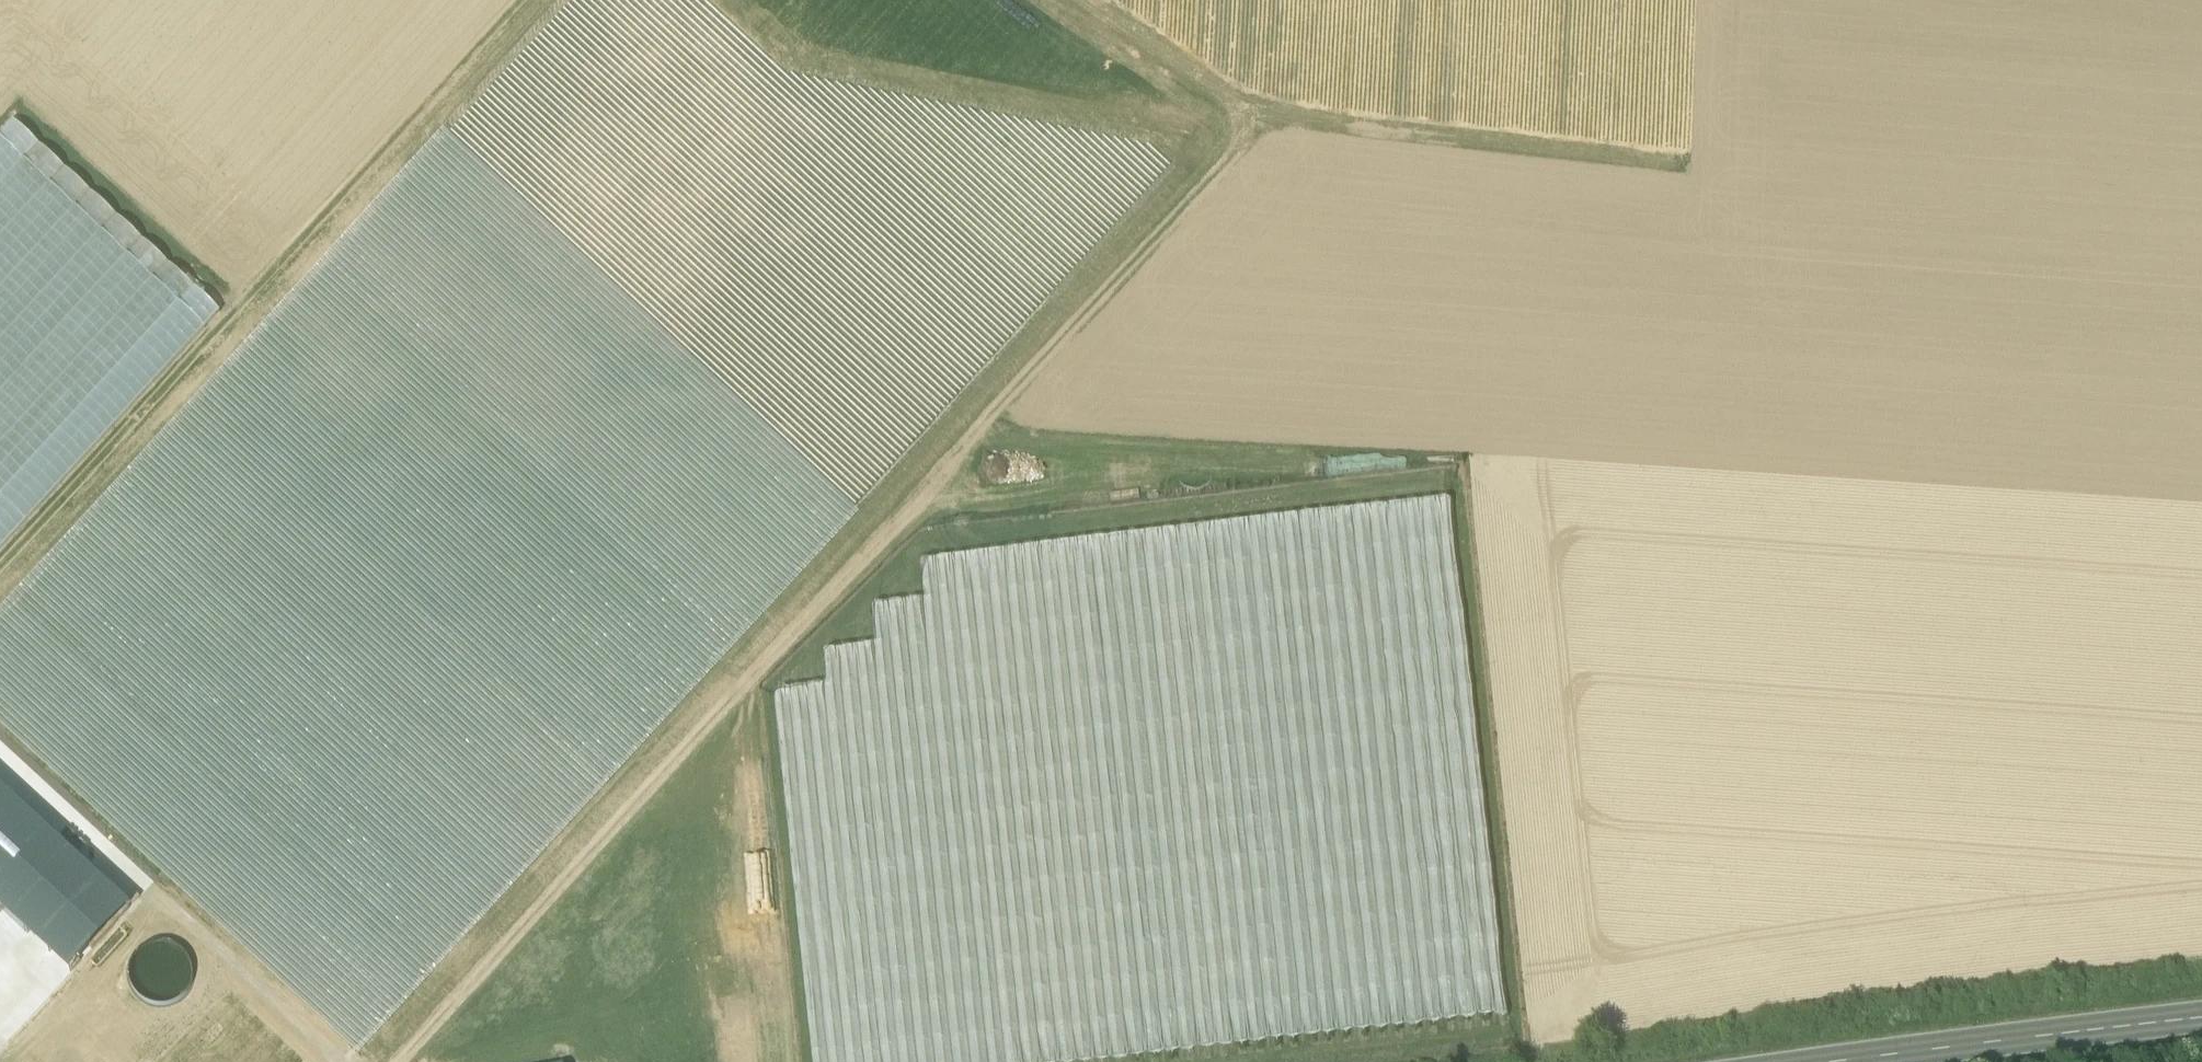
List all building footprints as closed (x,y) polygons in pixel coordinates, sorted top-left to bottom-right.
[(0,128),(0,479),(19,468),(14,463),(32,444),(36,448),(46,437),(60,439),(14,491),(27,503),(4,516),(17,527),(217,307),(9,118),(0,128)]
